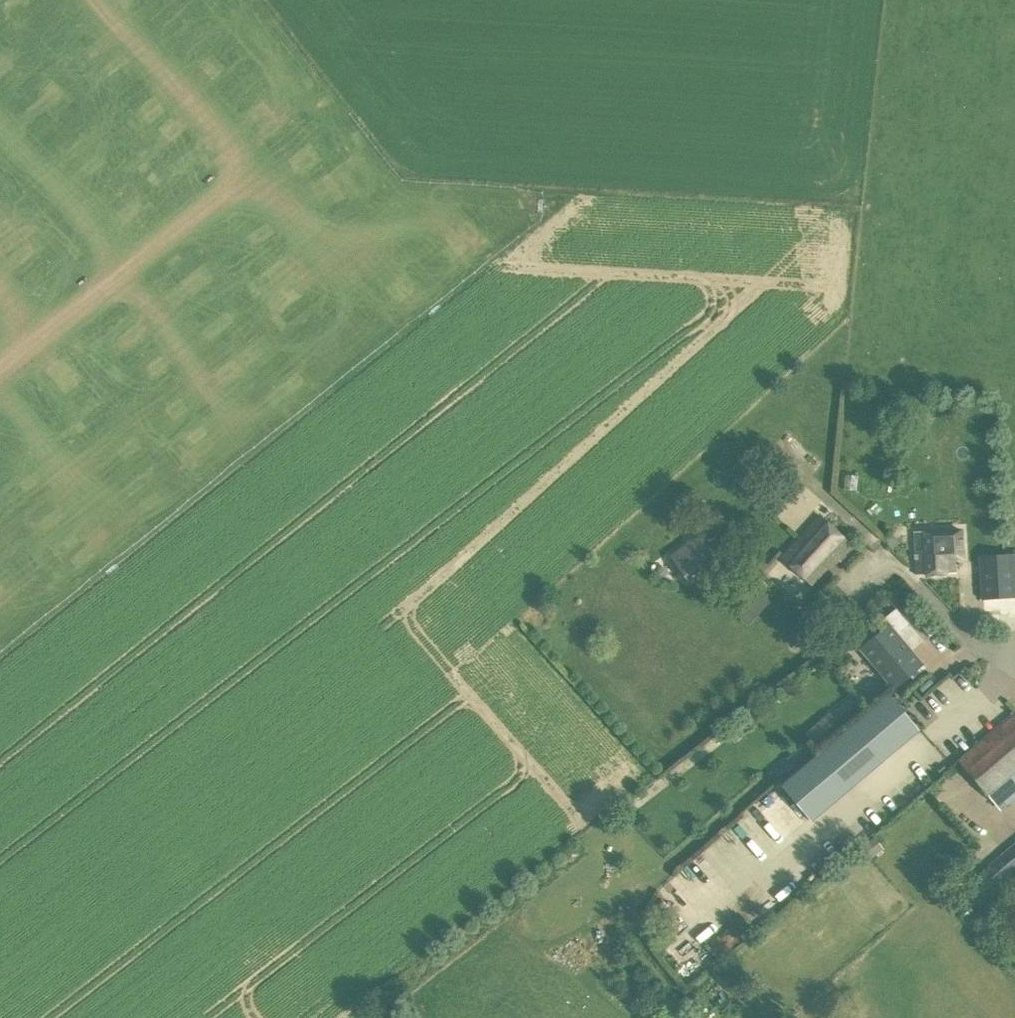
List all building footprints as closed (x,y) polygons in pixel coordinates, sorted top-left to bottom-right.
[(841,562),(854,548),(818,515),(781,557),(811,585),(836,558),(841,562)] [(914,575),(954,573),(954,559),(962,559),(960,531),(912,533),(914,575)] [(690,584),(720,560),(697,532),(668,556),(690,584)] [(892,550),(900,542),(889,532),(882,539),(892,550)] [(982,599),(1014,597),(1011,553),(979,555),(982,599)] [(754,614),(770,598),(762,590),(767,586),(749,568),(729,587),(746,604),(745,605),(754,614)] [(909,623),(896,608),(882,620),(887,625),(857,649),(893,690),(910,676),(912,679),(926,668),(923,665),(924,665),(897,633),(909,623)] [(857,783),(919,730),(888,694),(826,746),(857,783)] [(1014,711),(958,761),(1000,809),(1014,797),(1014,711)] [(796,771),(812,757),(801,745),(785,759),(796,771)] [(792,785),(805,805),(839,784),(826,763),(792,785)] [(1014,871),(1014,842),(983,869),(998,885),(1014,871)]
